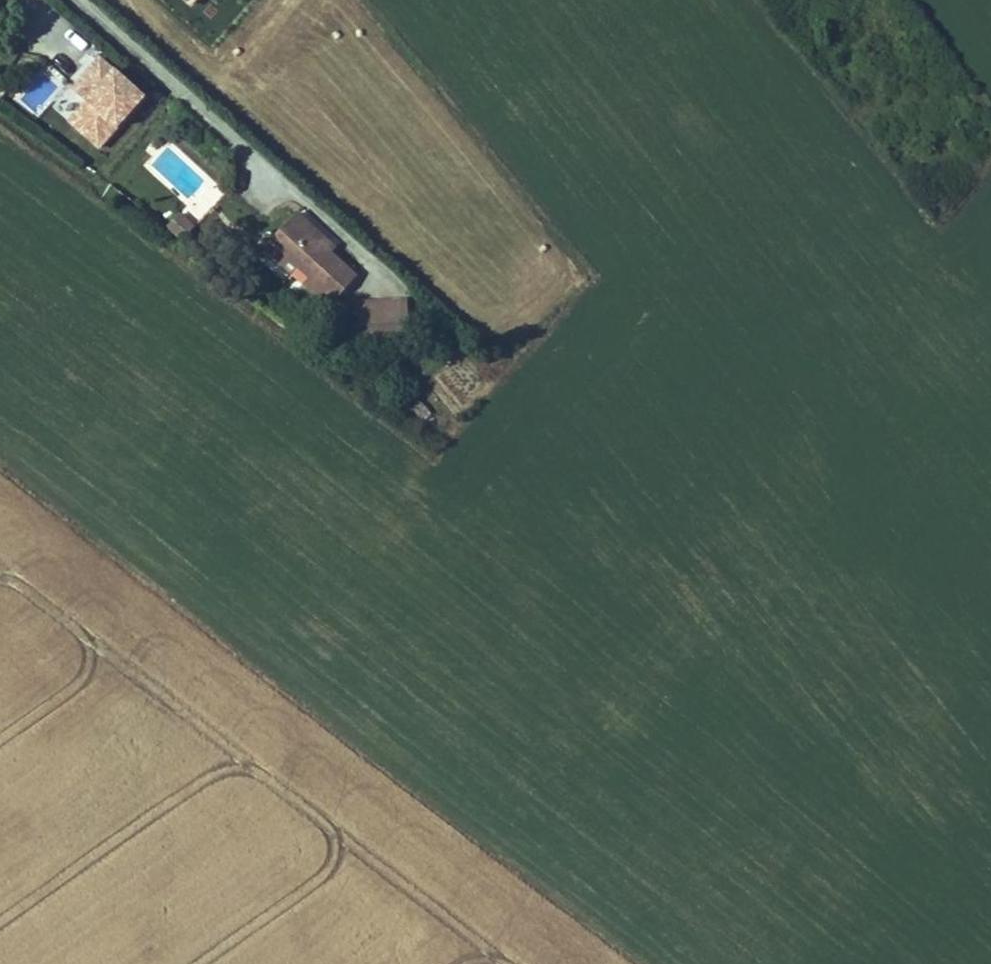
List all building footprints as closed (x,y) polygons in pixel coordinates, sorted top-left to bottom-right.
[(81,100),(65,122),(103,151),(148,91),(96,53),(68,91),(81,100)] [(181,239),(195,227),(181,212),(168,225),(181,239)] [(304,291),(334,316),(360,285),(323,254),(327,249),(297,223),(272,253),(302,277),(310,284),(304,291)] [(302,277),(272,253),(267,260),(296,285),(302,277)] [(407,310),(359,313),(360,344),(409,341),(407,310)]
